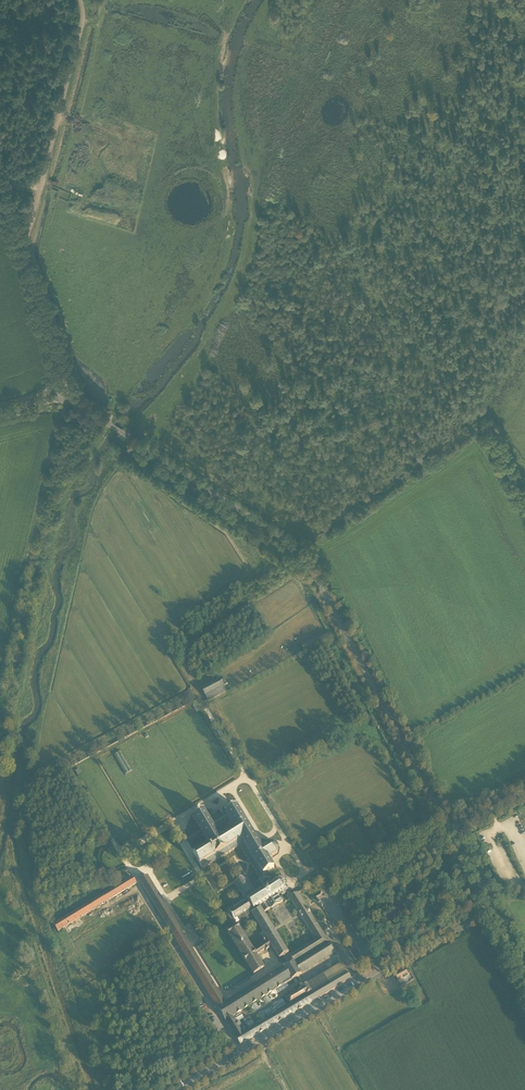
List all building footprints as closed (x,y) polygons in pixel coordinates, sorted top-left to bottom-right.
[(205,687),(202,689),(208,702),(227,692),(225,688),(223,685),(227,683),(225,678),(223,679),(221,680),(220,679),(205,687)] [(325,723),(318,727),(322,732),(328,728),(325,723)] [(332,745),(291,767),(293,770),(295,769),(295,768),(331,749),(331,750),(334,748),(332,745)] [(286,746),(280,749),(284,755),(290,751),(286,746)] [(120,751),(114,755),(126,775),(132,771),(120,751)] [(204,811),(192,818),(192,819),(192,818),(200,831),(184,841),(202,869),(240,847),(259,879),(250,885),(245,877),(234,884),(243,898),(224,911),(233,926),(235,928),(227,933),(253,976),(264,969),(256,956),(265,951),(266,952),(269,949),(268,948),(270,947),(281,963),(286,961),(283,957),(289,954),(263,913),(270,909),(272,912),(279,907),(278,905),(282,903),(283,902),(283,901),(283,900),(283,899),(282,899),(282,898),(281,898),(280,898),(280,899),(279,899),(278,896),(281,894),(283,896),(285,895),(286,893),(285,892),(286,892),(288,891),(288,889),(287,887),(286,886),(287,886),(287,884),(286,882),(284,881),(283,882),(283,881),(282,879),(280,878),(278,879),(278,880),(277,879),(275,879),(273,880),(272,882),(273,884),(271,885),(269,883),(270,882),(270,881),(270,880),(270,879),(269,878),(268,878),(267,878),(266,878),(266,879),(263,875),(274,868),(269,859),(277,854),(279,848),(276,843),(270,842),(262,848),(237,806),(225,814),(226,815),(211,824),(204,811)] [(375,828),(369,832),(371,836),(377,833),(375,828)] [(315,842),(303,848),(299,841),(292,844),(298,855),(299,854),(299,853),(303,851),(305,853),(317,847),(315,842)] [(336,955),(329,945),(328,942),(323,934),(298,893),(292,896),(290,891),(286,893),(300,915),(315,940),(289,956),(292,961),(225,1002),(147,876),(139,881),(239,1045),(316,999),(319,997),(351,979),(341,963),(306,984),(300,987),(301,988),(285,998),(289,1005),(243,1033),(233,1017),(280,988),(330,956),(331,958),(336,955)] [(62,920),(53,925),(58,932),(64,928),(137,884),(132,877),(62,920)] [(329,945),(336,955),(338,953),(332,943),(329,945)] [(404,969),(394,975),(398,983),(408,977),(404,969)]
